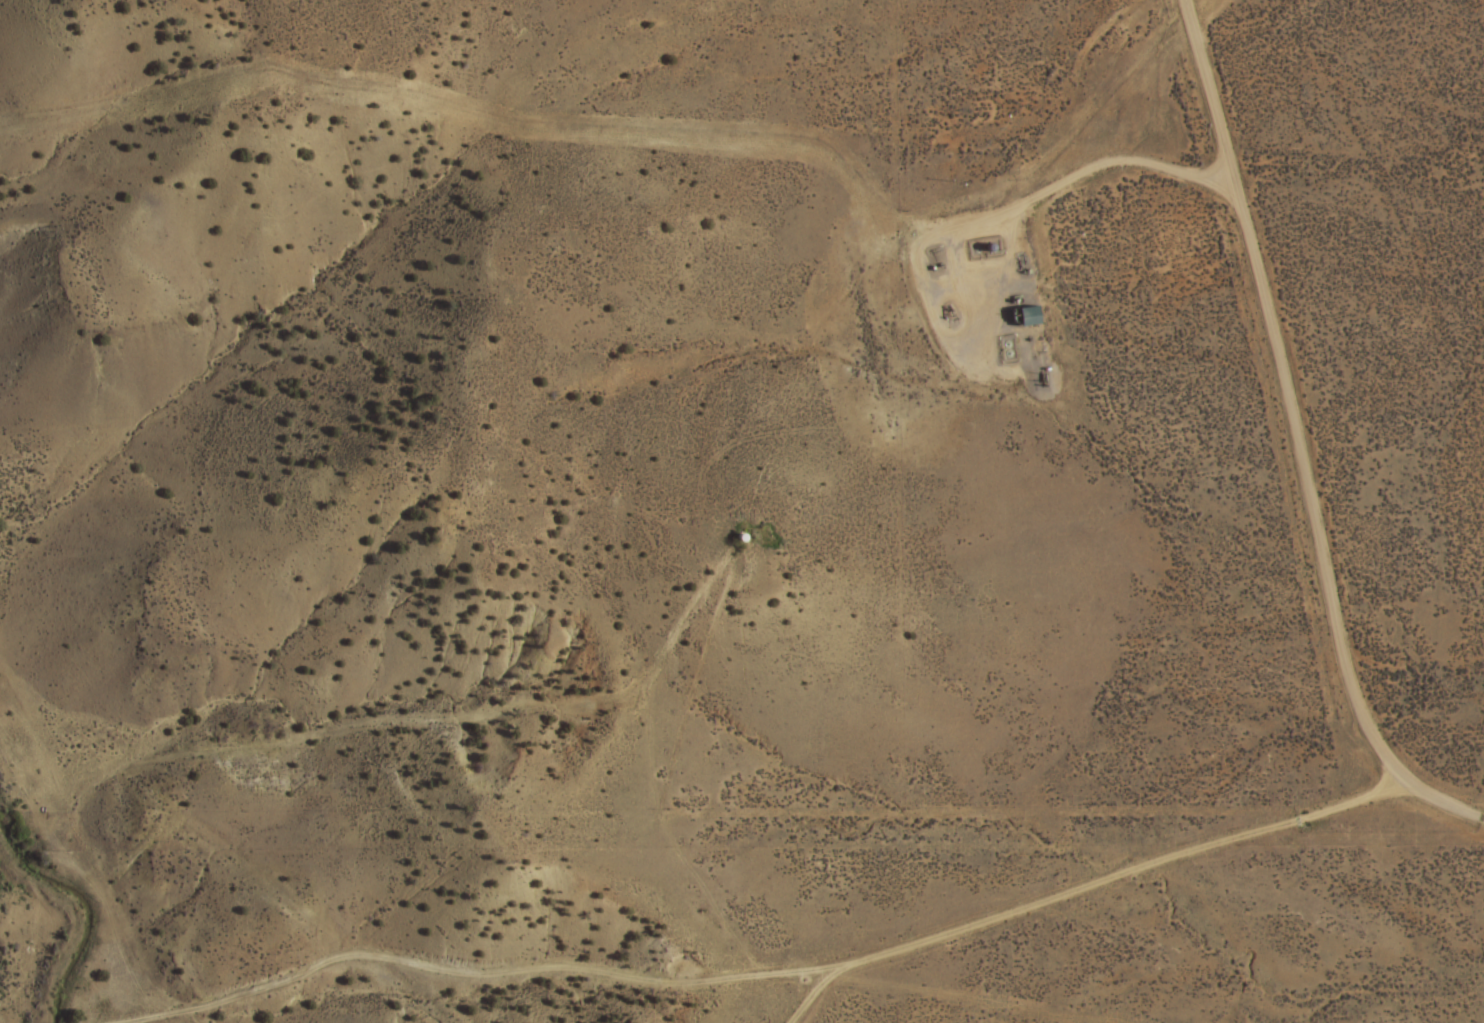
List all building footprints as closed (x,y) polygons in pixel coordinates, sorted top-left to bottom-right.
[(1045,307),(1026,307),(1026,326),(1045,326),(1045,307)]
